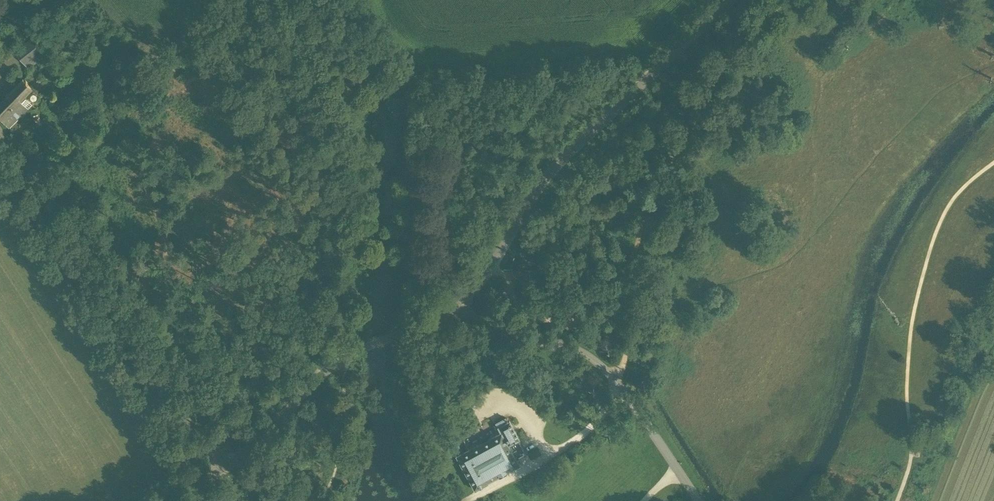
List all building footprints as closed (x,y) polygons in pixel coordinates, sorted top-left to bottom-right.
[(93,31),(85,37),(89,42),(97,36),(93,31)] [(33,65),(46,54),(31,36),(14,51),(26,66),(31,62),(33,65)] [(84,37),(75,44),(79,49),(88,43),(84,37)] [(32,104),(23,95),(31,87),(23,79),(0,103),(0,119),(9,127),(32,104)] [(506,418),(505,417),(495,423),(500,433),(469,449),(469,448),(462,452),(456,455),(474,489),(487,482),(486,482),(519,465),(516,460),(526,454),(518,439),(519,439),(509,420),(508,421),(507,418),(506,418)] [(458,444),(447,449),(452,458),(456,455),(462,452),(458,444)]
